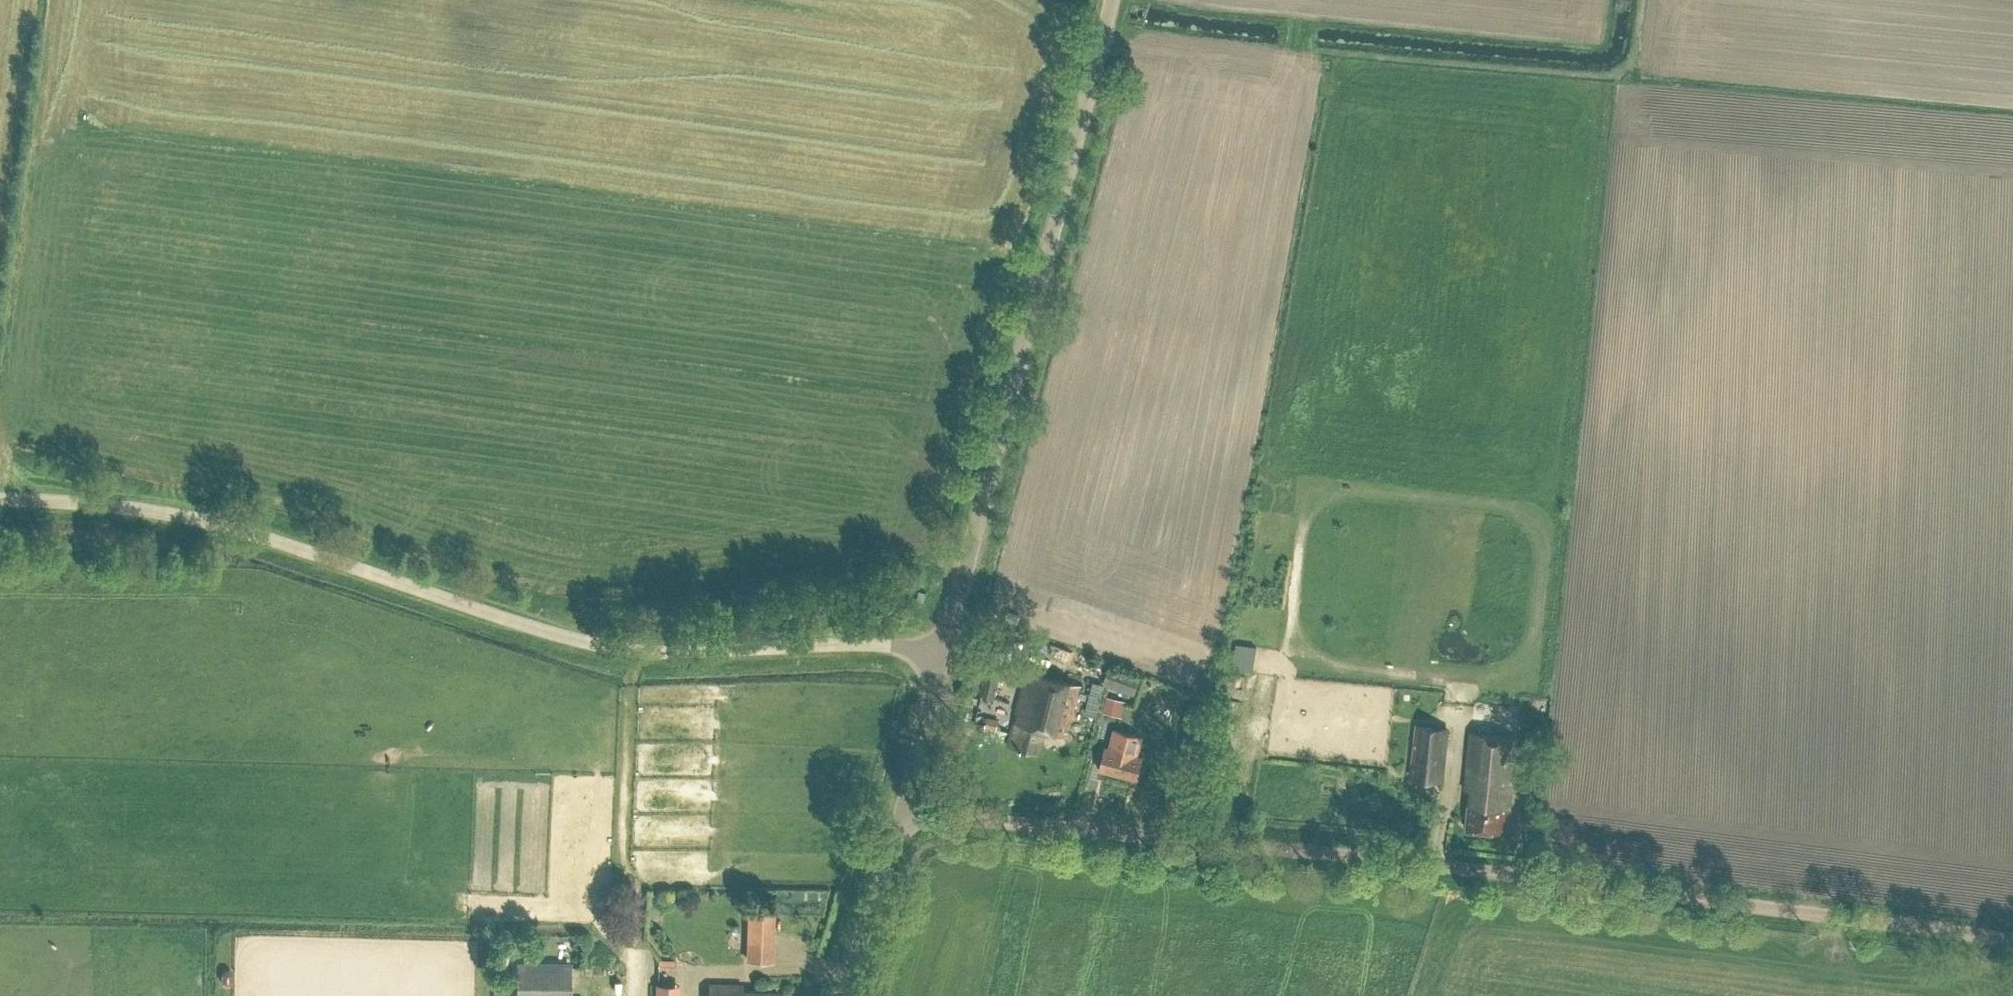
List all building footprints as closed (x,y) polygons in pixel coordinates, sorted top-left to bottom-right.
[(1236,642),(1233,665),(1254,668),(1257,645),(1236,642)] [(1152,700),(1159,680),(1110,663),(1103,683),(1152,700)] [(987,664),(980,693),(995,697),(1002,667),(987,664)] [(1073,720),(1083,682),(1029,668),(1009,744),(1039,751),(1045,728),(1063,733),(1067,719),(1073,720)] [(1107,694),(1103,710),(1122,715),(1126,699),(1107,694)] [(1000,717),(987,714),(985,725),(997,727),(1000,717)] [(1416,723),(1410,774),(1442,778),(1448,727),(1416,723)] [(1137,778),(1143,755),(1132,752),(1137,734),(1113,728),(1108,746),(1106,745),(1100,768),(1137,778)] [(1185,730),(1183,744),(1195,747),(1198,732),(1185,730)] [(1471,731),(1465,787),(1469,788),(1465,825),(1468,825),(1502,829),(1503,822),(1507,823),(1509,823),(1512,800),(1510,800),(1510,797),(1512,797),(1516,761),(1519,736),(1517,736),(1471,731)] [(1535,811),(1526,811),(1524,824),(1534,825),(1535,811)] [(748,910),(746,959),(773,959),(774,911),(748,910)] [(517,995),(571,995),(571,961),(517,961),(517,995)] [(778,989),(745,988),(743,988),(743,982),(712,982),(709,982),(708,995),(778,995),(778,989)] [(677,983),(657,983),(657,995),(677,995),(677,983)]
